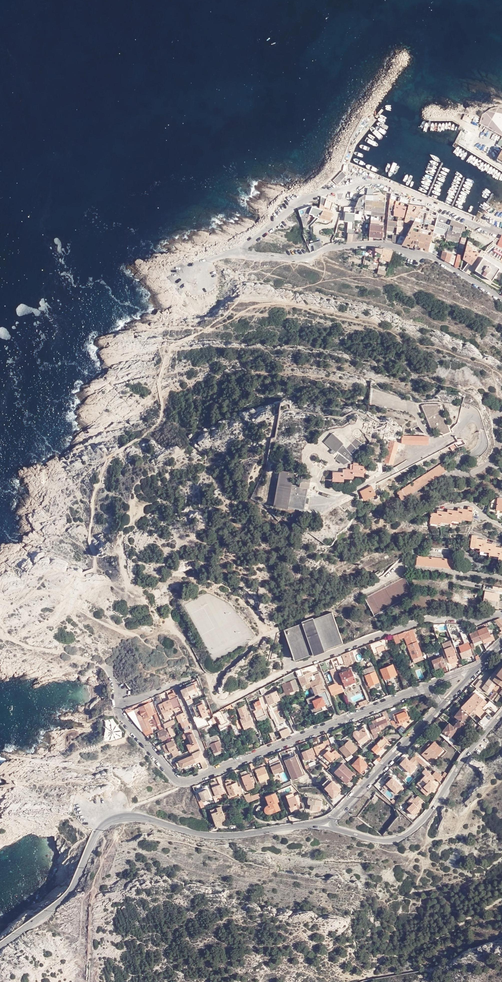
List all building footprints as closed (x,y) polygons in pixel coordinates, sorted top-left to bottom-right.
[(347,175),(342,171),(333,180),(337,185),(347,175)] [(390,199),(407,204),(408,198),(391,193),(390,199)] [(373,195),(371,214),(384,216),(386,197),(382,194),(373,195)] [(359,198),(356,207),(355,210),(355,213),(354,219),(364,220),(365,214),(371,214),(373,195),(366,195),(364,195),(359,198)] [(324,210),(319,218),(330,221),(333,212),(331,212),(331,211),(331,210),(333,202),(326,199),(325,206),(324,210)] [(406,206),(407,204),(390,199),(389,205),(388,215),(398,216),(398,215),(404,216),(405,214),(406,206)] [(411,205),(408,204),(407,204),(406,206),(407,206),(406,214),(405,214),(404,216),(403,221),(405,221),(407,223),(409,225),(411,226),(413,222),(416,215),(417,213),(421,207),(421,206),(418,206),(415,206),(411,205)] [(311,206),(299,210),(302,223),(306,224),(309,214),(310,213),(313,207),(311,206)] [(415,248),(416,249),(418,249),(419,248),(419,247),(418,246),(418,245),(418,243),(420,243),(421,245),(430,248),(431,243),(433,236),(434,232),(438,216),(439,214),(432,210),(431,210),(431,211),(430,210),(430,209),(425,206),(424,208),(421,207),(417,213),(416,215),(413,222),(411,226),(405,238),(404,241),(413,244),(415,244),(415,246),(415,248)] [(320,209),(313,207),(310,213),(309,214),(314,215),(314,216),(319,218),(324,210),(320,209)] [(354,219),(355,213),(346,212),(345,221),(348,222),(347,229),(351,230),(353,230),(354,221),(354,219)] [(436,233),(445,235),(447,236),(450,226),(447,225),(447,224),(448,224),(449,219),(444,216),(439,214),(438,216),(434,232),(436,233)] [(463,228),(464,225),(454,220),(452,220),(450,226),(447,236),(447,238),(448,239),(459,241),(462,228),(463,228)] [(380,222),(371,221),(369,237),(373,237),(382,238),(383,225),(384,223),(380,222)] [(388,221),(387,230),(396,232),(397,222),(393,222),(388,221)] [(467,227),(465,230),(468,231),(466,237),(469,238),(484,246),(487,248),(497,238),(484,234),(478,233),(467,227)] [(397,243),(402,245),(402,244),(404,241),(405,238),(400,236),(397,243)] [(462,255),(466,238),(462,237),(461,243),(460,246),(458,254),(456,261),(455,266),(458,268),(460,262),(462,255)] [(478,256),(482,250),(468,241),(466,247),(478,256)] [(464,256),(473,263),(478,256),(466,247),(464,256)] [(394,251),(383,249),(382,254),(381,255),(391,260),(394,251)] [(449,263),(454,265),(454,263),(456,256),(452,254),(445,251),(443,251),(441,258),(449,263)] [(462,271),(466,273),(473,263),(464,256),(463,259),(468,262),(462,271)] [(492,281),(500,268),(483,257),(475,270),(492,281)] [(425,403),(421,405),(432,432),(435,431),(442,434),(443,436),(451,432),(439,403),(425,403)] [(333,433),(324,442),(332,449),(331,451),(334,454),(337,451),(340,454),(337,459),(344,464),(355,459),(367,446),(362,443),(351,455),(342,445),(344,444),(333,433)] [(402,444),(416,444),(416,436),(402,436),(402,444)] [(416,436),(416,444),(427,444),(427,436),(416,436)] [(382,461),(385,461),(390,441),(388,440),(382,461)] [(390,441),(385,461),(385,462),(393,464),(399,443),(390,441)] [(397,494),(402,500),(446,470),(441,464),(397,494)] [(358,466),(353,465),(353,469),(354,469),(354,474),(364,475),(364,465),(358,466)] [(311,475),(319,475),(319,467),(311,467),(311,475)] [(354,469),(353,469),(344,469),(343,473),(343,478),(354,478),(354,474),(354,469)] [(343,478),(343,473),(333,472),(333,480),(343,481),(343,478)] [(276,504),(287,506),(289,493),(306,496),(307,488),(299,487),(290,485),(291,475),(281,473),(276,504)] [(301,476),(299,487),(307,488),(308,488),(310,477),(301,476)] [(364,499),(364,500),(375,494),(373,491),(371,486),(360,491),(364,499)] [(289,493),(287,506),(303,509),(306,496),(289,493)] [(467,510),(462,510),(461,518),(470,520),(472,509),(467,508),(467,510)] [(457,512),(452,511),(451,519),(460,521),(461,518),(462,510),(458,509),(457,512)] [(447,513),(442,512),(441,521),(450,522),(451,519),(452,511),(448,510),(447,513)] [(441,521),(442,512),(437,511),(437,514),(431,513),(430,522),(440,523),(441,521)] [(471,546),(481,547),(482,539),(477,538),(477,536),(472,535),(471,546)] [(482,539),(481,547),(481,550),(490,551),(492,543),(486,543),(487,540),(482,539)] [(492,543),(490,551),(490,554),(500,555),(501,547),(496,547),(496,544),(492,543)] [(417,556),(416,565),(457,568),(458,560),(417,556)] [(484,599),(493,601),(494,594),(485,592),(484,599)] [(284,629),(286,634),(288,640),(295,658),(343,641),(334,617),(332,612),(310,620),(309,618),(306,620),(306,621),(284,629)] [(486,627),(478,631),(482,640),(483,642),(494,638),(493,635),(491,636),(487,627),(486,627)] [(403,632),(397,635),(399,639),(405,637),(413,659),(422,656),(412,629),(403,632)] [(482,640),(478,631),(472,633),(469,634),(473,643),(482,640)] [(386,650),(389,649),(385,639),(370,644),(374,654),(378,653),(376,649),(384,646),(386,650)] [(454,643),(451,644),(451,641),(442,644),(444,650),(449,664),(458,661),(455,652),(457,651),(456,647),(454,643)] [(459,647),(461,653),(469,649),(472,656),(472,657),(475,656),(472,649),(470,644),(469,642),(459,647)] [(371,653),(368,645),(360,648),(361,652),(363,656),(371,653)] [(469,649),(461,653),(460,653),(462,658),(465,657),(467,657),(472,656),(469,649)] [(353,663),(349,652),(342,655),(343,658),(345,664),(346,666),(353,663)] [(435,669),(445,665),(442,657),(432,660),(435,669)] [(385,680),(399,674),(395,664),(394,660),(385,663),(385,664),(379,667),(385,680)] [(501,663),(494,672),(496,674),(501,667),(501,662),(501,663)] [(323,675),(331,671),(330,668),(329,666),(323,668),(324,670),(322,671),(323,675)] [(304,675),(301,668),(296,670),(298,676),(302,686),(306,684),(309,682),(308,678),(313,676),(313,674),(312,672),(304,675)] [(340,673),(339,673),(345,686),(357,681),(351,668),(340,673)] [(290,673),(282,677),(284,681),(298,676),(296,670),(290,673)] [(370,673),(365,675),(368,684),(369,686),(370,686),(371,688),(374,687),(375,685),(374,684),(379,682),(375,672),(370,673)] [(485,683),(487,685),(484,690),(488,693),(496,682),(501,687),(501,679),(496,674),(494,672),(485,683)] [(321,693),(326,691),(320,676),(319,673),(315,675),(316,680),(309,682),(306,684),(307,689),(317,685),(317,686),(316,686),(319,694),(321,693)] [(280,678),(273,682),(276,689),(277,689),(277,690),(280,689),(279,686),(283,684),(280,678)] [(286,692),(280,695),(281,699),(287,696),(287,695),(290,694),(290,691),(299,688),(295,680),(283,684),(286,692)] [(480,680),(475,686),(476,688),(477,688),(479,690),(482,688),(485,683),(480,680)] [(357,681),(345,686),(347,690),(358,685),(357,681)] [(331,692),(343,687),(340,682),(335,684),(331,685),(328,687),(331,692)] [(188,687),(190,693),(192,698),(200,694),(199,690),(196,691),(193,684),(188,687)] [(182,689),(185,696),(190,693),(188,687),(182,689)] [(335,696),(344,692),(343,687),(331,692),(334,700),(336,699),(335,696)] [(290,691),(290,694),(291,696),(301,692),(299,688),(290,691)] [(496,713),(500,708),(479,690),(477,688),(474,692),(475,692),(471,697),(461,707),(469,714),(472,718),(476,714),(479,717),(485,711),(489,707),(496,713)] [(280,699),(276,690),(266,695),(270,704),(280,699)] [(315,695),(308,699),(310,704),(313,702),(315,708),(312,710),(314,714),(315,713),(316,714),(317,713),(317,712),(323,710),(321,706),(326,704),(328,707),(332,705),(331,702),(326,691),(321,693),(319,694),(315,695)] [(174,708),(175,711),(179,710),(183,708),(181,704),(178,696),(170,699),(174,708)] [(133,705),(127,708),(128,710),(134,708),(133,707),(146,702),(147,703),(149,702),(152,701),(153,700),(152,697),(145,700),(133,705)] [(268,707),(263,697),(260,698),(263,707),(264,709),(268,707)] [(163,712),(174,708),(170,699),(164,702),(162,698),(158,699),(159,704),(163,712)] [(187,700),(199,730),(205,728),(206,727),(202,717),(201,715),(198,716),(194,705),(196,704),(195,701),(194,702),(192,698),(187,700)] [(257,709),(263,707),(260,698),(254,701),(257,709)] [(156,707),(153,700),(152,701),(155,708),(154,708),(156,714),(155,714),(162,728),(165,727),(161,718),(158,711),(156,707)] [(201,715),(202,717),(209,714),(203,701),(196,704),(194,705),(198,716),(201,715)] [(149,702),(147,703),(139,706),(143,718),(148,716),(151,715),(154,713),(149,702)] [(143,718),(139,706),(134,709),(141,726),(142,728),(147,726),(143,718)] [(246,706),(239,709),(242,718),(241,719),(245,729),(250,727),(249,725),(254,723),(251,715),(250,716),(246,706)] [(266,714),(264,709),(263,707),(257,709),(254,710),(254,711),(257,718),(266,714)] [(457,718),(463,722),(469,714),(461,707),(454,715),(457,718)] [(224,712),(222,708),(213,713),(215,716),(218,722),(221,726),(220,726),(221,727),(232,722),(229,715),(230,714),(229,710),(224,712)] [(141,726),(134,709),(128,712),(140,727),(141,726)] [(406,710),(393,715),(396,721),(397,720),(398,724),(409,719),(406,710)] [(181,720),(187,718),(185,712),(180,714),(179,714),(181,720)] [(290,722),(286,713),(282,715),(286,724),(290,722)] [(487,713),(477,723),(483,728),(492,718),(487,713)] [(274,720),(278,729),(283,726),(279,717),(274,720)] [(184,729),(191,726),(187,718),(181,720),(180,721),(184,729)] [(388,724),(386,719),(386,718),(385,719),(377,722),(379,727),(384,726),(388,724)] [(461,733),(467,725),(463,722),(457,718),(451,725),(457,729),(461,733)] [(235,735),(243,732),(239,722),(231,725),(235,735)] [(451,737),(457,729),(451,725),(449,723),(442,731),(447,734),(451,737)] [(369,736),(364,726),(359,730),(358,730),(356,729),(355,730),(354,731),(354,732),(354,733),(353,734),(360,742),(362,740),(363,741),(369,736)] [(161,740),(171,735),(168,728),(158,732),(161,740)] [(199,746),(193,732),(188,734),(189,736),(191,742),(187,744),(190,750),(195,748),(199,746)] [(445,739),(452,745),(455,741),(451,737),(447,734),(444,738),(445,739)] [(363,749),(365,747),(373,740),(370,737),(360,746),(363,749)] [(381,738),(377,742),(382,748),(388,741),(384,737),(382,739),(381,738)] [(171,751),(172,751),(177,749),(173,740),(167,743),(169,746),(170,751),(171,751)] [(172,751),(174,757),(180,754),(175,740),(173,740),(177,749),(172,751)] [(224,749),(220,740),(211,744),(212,746),(215,753),(224,749)] [(324,743),(314,747),(318,756),(330,745),(328,740),(323,742),(324,743)] [(340,748),(347,756),(351,753),(357,748),(349,740),(340,748)] [(430,755),(439,746),(435,741),(431,745),(428,749),(425,751),(422,755),(426,759),(430,755)] [(382,748),(377,742),(371,748),(377,753),(382,748)] [(208,767),(199,746),(195,748),(198,753),(192,755),(184,758),(187,764),(194,762),(195,761),(197,761),(200,759),(203,769),(208,767)] [(443,750),(439,746),(430,755),(426,759),(431,763),(434,759),(443,750)] [(306,760),(313,757),(310,749),(303,752),(306,760)] [(328,749),(323,754),(331,761),(335,757),(331,752),(328,749)] [(331,752),(335,757),(337,758),(340,755),(335,749),(331,752)] [(296,755),(285,759),(293,779),(304,775),(296,755)] [(353,763),(360,772),(368,764),(360,756),(353,763)] [(416,758),(414,756),(410,760),(406,757),(400,763),(411,772),(416,766),(415,765),(419,761),(416,758)] [(187,764),(184,758),(182,759),(185,765),(186,768),(195,764),(194,762),(187,764)] [(280,760),(271,764),(275,774),(284,770),(280,760)] [(309,764),(305,766),(307,769),(311,767),(316,765),(314,761),(309,763),(309,764)] [(335,770),(347,783),(351,779),(350,777),(354,773),(344,762),(335,770)] [(432,769),(424,762),(422,764),(426,767),(430,771),(432,769)] [(265,766),(256,770),(260,781),(269,778),(265,766)] [(432,780),(436,777),(434,775),(430,771),(426,767),(422,771),(425,774),(418,782),(423,787),(424,785),(430,791),(437,784),(432,780)] [(241,773),(243,780),(253,776),(252,773),(251,773),(249,769),(241,773)] [(438,771),(434,775),(436,777),(439,780),(442,777),(438,771)] [(390,774),(385,780),(387,782),(387,783),(396,793),(403,787),(390,774)] [(253,776),(243,780),(248,791),(255,788),(253,782),(255,781),(253,776)] [(338,792),(341,789),(333,780),(332,781),(325,787),(330,791),(329,792),(332,795),(337,791),(338,792)] [(212,787),(216,796),(224,793),(221,784),(220,784),(218,785),(218,784),(217,784),(216,781),(211,783),(212,787)] [(230,781),(226,783),(227,786),(230,794),(231,796),(232,795),(240,792),(238,786),(236,782),(231,784),(230,781)] [(278,791),(293,785),(292,781),(277,787),(278,791)] [(423,787),(421,789),(427,794),(430,791),(424,785),(423,787)] [(207,789),(203,791),(201,792),(198,793),(201,800),(210,797),(207,789)] [(270,805),(268,806),(267,807),(266,809),(266,810),(266,811),(267,813),(268,814),(270,814),(272,814),(281,810),(278,802),(280,801),(276,791),(266,796),(270,805)] [(246,799),(248,803),(263,796),(261,792),(252,796),(250,797),(246,799)] [(292,797),(296,806),(303,804),(303,803),(299,794),(297,795),(292,797)] [(415,798),(416,799),(411,805),(407,808),(414,815),(423,805),(421,804),(424,801),(418,795),(415,798)] [(322,800),(312,798),(311,804),(311,806),(315,807),(316,804),(318,805),(321,805),(322,800)] [(244,799),(239,801),(242,809),(240,810),(242,816),(249,813),(247,807),(244,799)] [(296,806),(294,807),(295,811),(299,810),(300,812),(305,810),(303,804),(296,806)] [(214,826),(221,823),(221,822),(223,821),(218,808),(209,811),(214,826)]
